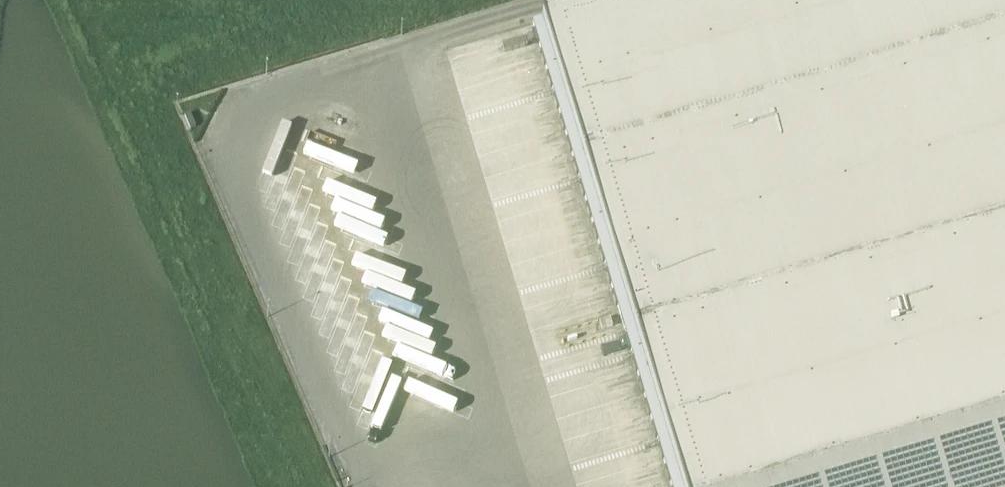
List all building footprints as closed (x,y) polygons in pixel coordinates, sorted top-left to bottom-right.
[(533,18),(672,486),(1004,486),(1004,0),(592,0),(533,18)] [(317,163),(333,164),(332,184),(353,186),(355,157),(317,155),(317,163)] [(366,358),(379,362),(385,343),(373,340),(378,325),(363,321),(348,374),(361,378),(366,358)]
